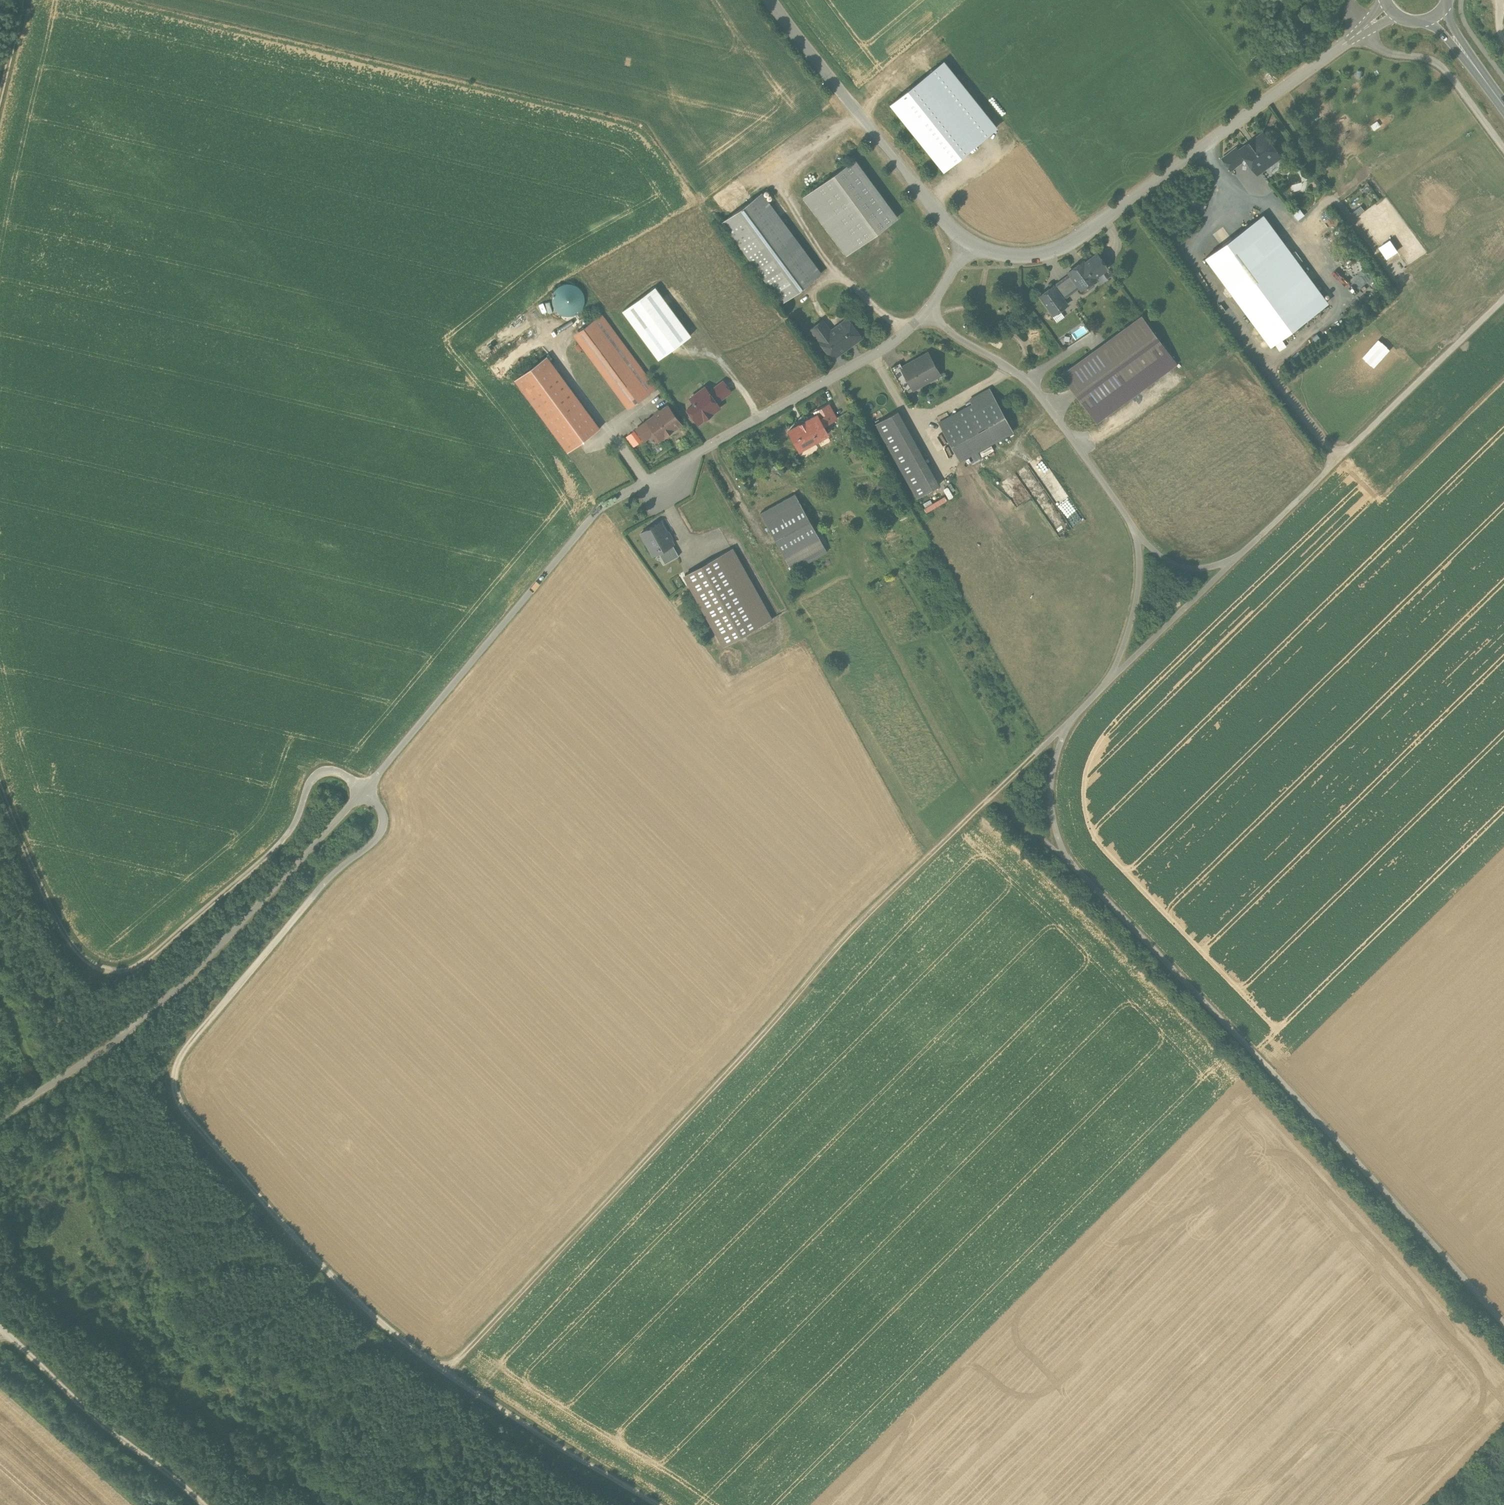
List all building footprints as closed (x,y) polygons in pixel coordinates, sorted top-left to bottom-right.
[(944,62),(891,104),(944,170),(997,128),(944,62)] [(1237,149),(1223,159),(1231,170),(1243,161),(1245,164),(1250,164),(1251,164),(1257,171),(1261,172),(1264,169),(1265,165),(1264,164),(1270,159),(1272,162),(1280,155),(1264,133),(1239,151),(1237,149)] [(854,160),(804,197),(847,255),(897,218),(854,160)] [(1291,185),(1293,191),(1303,189),(1301,182),(1291,185)] [(821,274),(761,194),(723,222),(782,303),(821,274)] [(1364,211),(1361,207),(1352,214),(1355,218),(1364,211)] [(1270,345),(1327,303),(1263,216),(1206,258),(1270,345)] [(1214,234),(1220,242),(1230,235),(1224,227),(1214,234)] [(1379,248),(1387,259),(1398,252),(1390,240),(1379,248)] [(1070,274),(1079,287),(1081,290),(1084,288),(1088,290),(1094,286),(1093,281),(1096,279),(1095,277),(1108,268),(1097,254),(1085,264),(1083,261),(1068,272),(1070,274)] [(1054,287),(1063,299),(1079,287),(1070,274),(1054,287)] [(571,316),(577,314),(581,310),(584,305),(585,300),(584,294),(581,289),(576,286),(571,284),(565,284),(560,286),(555,290),(553,295),(552,301),(553,306),(556,311),(560,315),(566,316),(571,316)] [(1067,305),(1063,299),(1054,287),(1053,286),(1039,296),(1053,315),(1060,310),(1061,310),(1060,309),(1067,305)] [(655,287),(623,311),(658,360),(691,336),(655,287)] [(633,404),(655,388),(601,316),(574,337),(626,409),(633,404)] [(1097,423),(1177,365),(1142,317),(1062,375),(1097,423)] [(839,353),(861,337),(848,320),(830,333),(821,322),(823,321),(822,321),(810,329),(819,341),(819,342),(833,360),(840,354),(839,353)] [(1060,342),(1069,342),(1070,334),(1061,333),(1060,342)] [(901,368),(912,387),(930,377),(931,380),(940,375),(928,353),(902,367),(901,368)] [(568,453),(600,429),(547,356),(514,380),(568,453)] [(901,368),(902,367),(899,363),(891,368),(904,391),(912,387),(901,368)] [(1183,390),(1197,378),(1194,374),(1179,385),(1183,390)] [(709,392),(716,403),(731,392),(723,382),(709,392)] [(716,403),(709,392),(705,387),(690,398),(695,404),(687,409),(698,424),(704,420),(704,419),(712,413),(712,414),(720,408),(716,403)] [(1013,431),(989,389),(969,400),(972,405),(939,423),(960,460),(1013,431)] [(655,433),(652,435),(657,441),(681,424),(668,406),(647,421),(655,433)] [(815,413),(817,416),(817,415),(823,426),(836,418),(828,406),(815,413)] [(939,486),(898,412),(876,424),(917,498),(939,486)] [(828,434),(823,426),(817,415),(817,416),(789,431),(799,450),(828,434)] [(655,433),(647,421),(636,429),(644,441),(652,435),(655,433)] [(827,552),(795,494),(760,514),(792,571),(827,552)] [(926,512),(947,502),(945,497),(923,507),(926,512)] [(659,553),(672,545),(673,545),(661,522),(648,530),(652,538),(646,542),(653,556),(659,553)] [(679,556),(672,545),(659,553),(665,564),(679,556)] [(772,619),(733,549),(685,576),(724,646),(772,619)]
